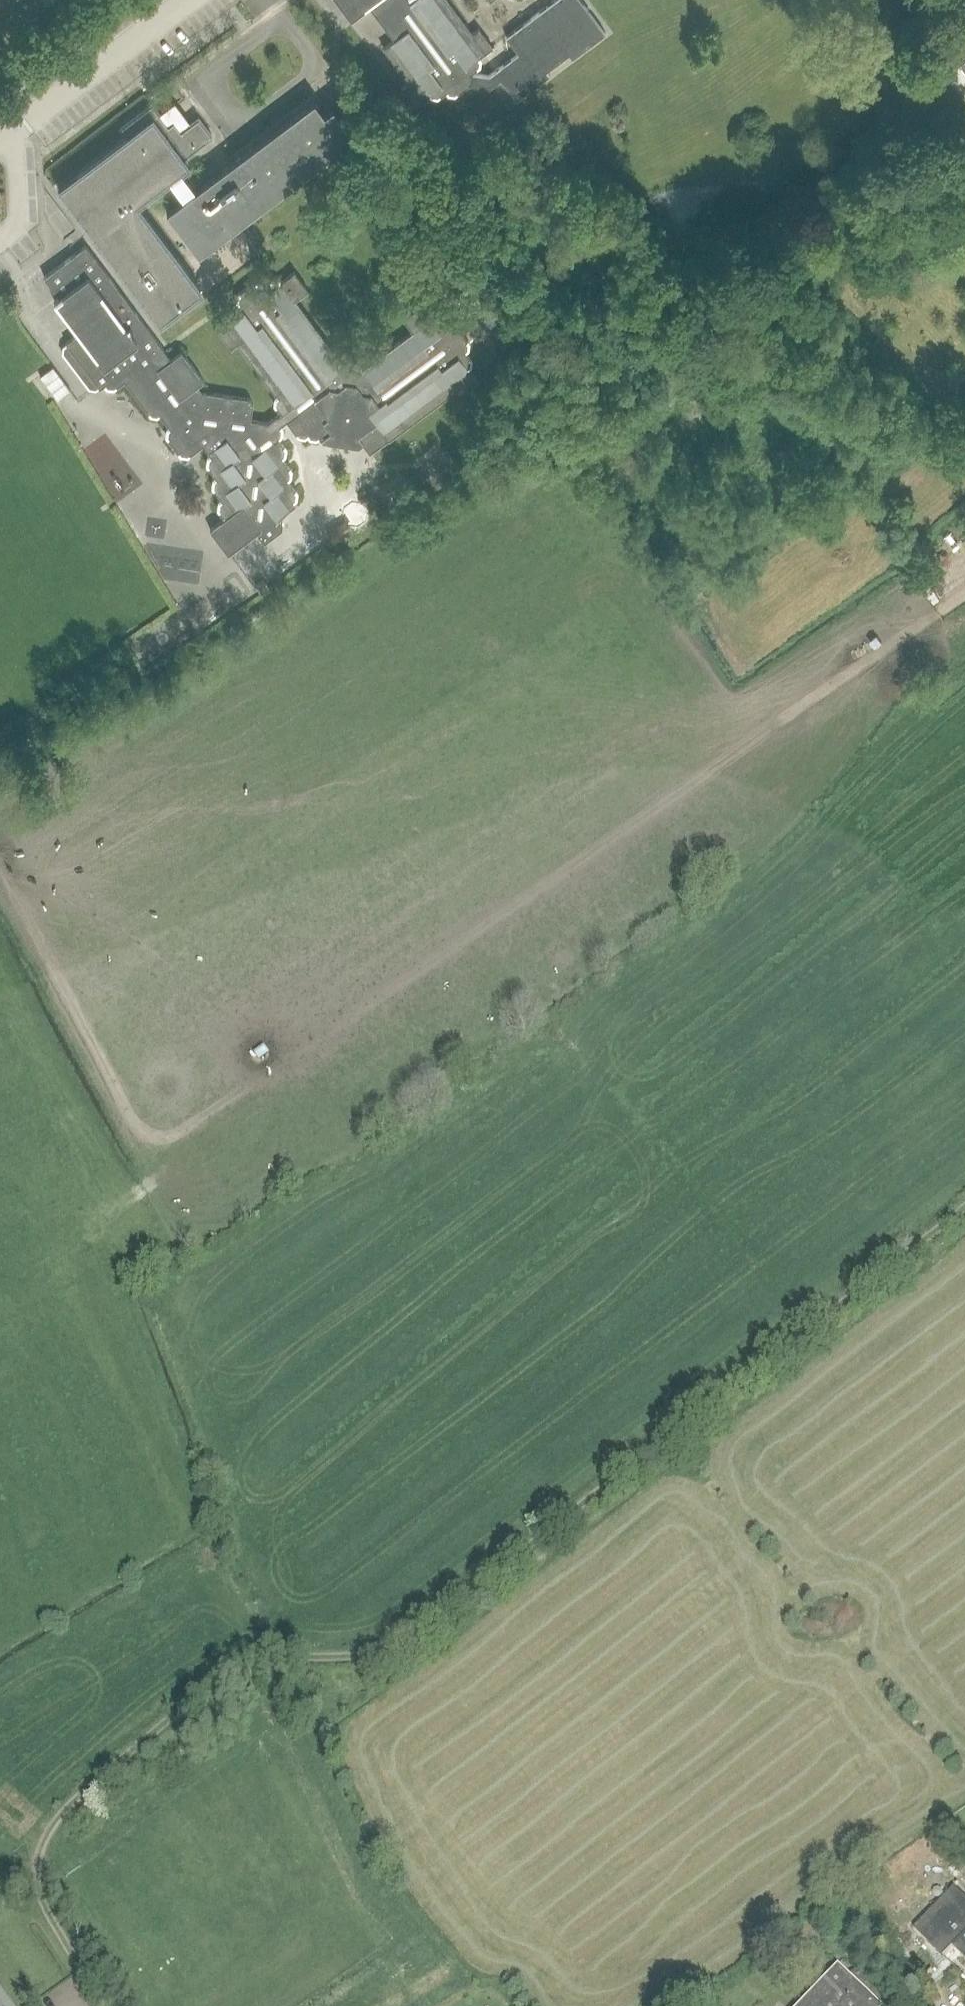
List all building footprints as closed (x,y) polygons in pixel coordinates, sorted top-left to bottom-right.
[(351,17),(367,4),(394,39),(383,48),(409,81),(402,86),(415,105),(429,95),(431,97),(437,98),(446,91),(448,94),(455,95),(457,93),(470,84),(486,86),(497,78),(512,99),(546,74),(543,70),(566,53),(569,57),(603,31),(580,0),(550,0),(502,35),(514,52),(485,74),(472,72),(480,66),(481,59),(479,57),(493,47),(479,28),(472,34),(446,0),(338,0),(351,17)] [(121,126),(128,134),(58,186),(159,320),(201,289),(136,202),(169,178),(183,197),(166,210),(199,253),(344,144),(339,138),(351,130),(333,106),(324,112),(314,99),(195,188),(180,169),(188,163),(183,158),(212,136),(198,118),(180,131),(173,121),(168,125),(151,103),(121,126)] [(297,491),(288,479),(291,477),(292,469),(283,457),(285,455),(286,447),(279,437),(281,435),(283,428),(281,425),(287,421),(296,433),(298,436),(304,437),(307,435),(309,438),(316,439),(318,442),(321,440),(325,437),(327,440),(358,445),(362,442),(369,452),(455,388),(460,395),(479,381),(469,368),(471,366),(472,359),(465,351),(468,349),(469,342),(467,340),(458,327),(456,325),(449,324),(447,326),(440,317),(433,316),(431,318),(421,304),(402,318),(412,331),(364,368),(363,367),(362,368),(361,365),(347,363),(345,365),(344,365),(294,300),(308,290),(294,271),(281,281),(279,279),(272,278),(264,284),(262,282),(255,281),(252,283),(240,292),(237,294),(236,301),(238,303),(230,310),(229,316),(230,319),(217,329),(231,347),(238,342),(277,395),(275,397),(274,403),(281,413),(268,422),(250,420),(253,403),(250,399),(202,391),(197,385),(203,380),(181,351),(170,359),(85,245),(44,277),(59,296),(54,300),(79,333),(66,342),(100,388),(104,384),(106,387),(114,388),(116,386),(117,386),(124,381),(150,415),(157,416),(160,414),(174,434),(168,438),(178,452),(184,447),(190,454),(203,445),(210,454),(207,456),(206,464),(215,476),(213,479),(212,486),(221,498),(218,500),(217,508),(224,518),(210,529),(228,553),(256,532),(264,542),(282,529),(283,523),(278,517),(296,504),(294,501),(296,499),(297,491)] [(41,376),(58,400),(71,391),(53,367),(41,376)] [(262,594),(269,588),(263,580),(255,585),(262,594)] [(913,1928),(944,1958),(954,1948),(964,1959),(964,1907),(962,1903),(964,1900),(964,1899),(954,1888),(955,1887),(954,1886),(913,1928)] [(797,2005),(878,2005),(836,1965),(797,2005)] [(0,1993),(0,2005),(9,2005),(0,1993)]
